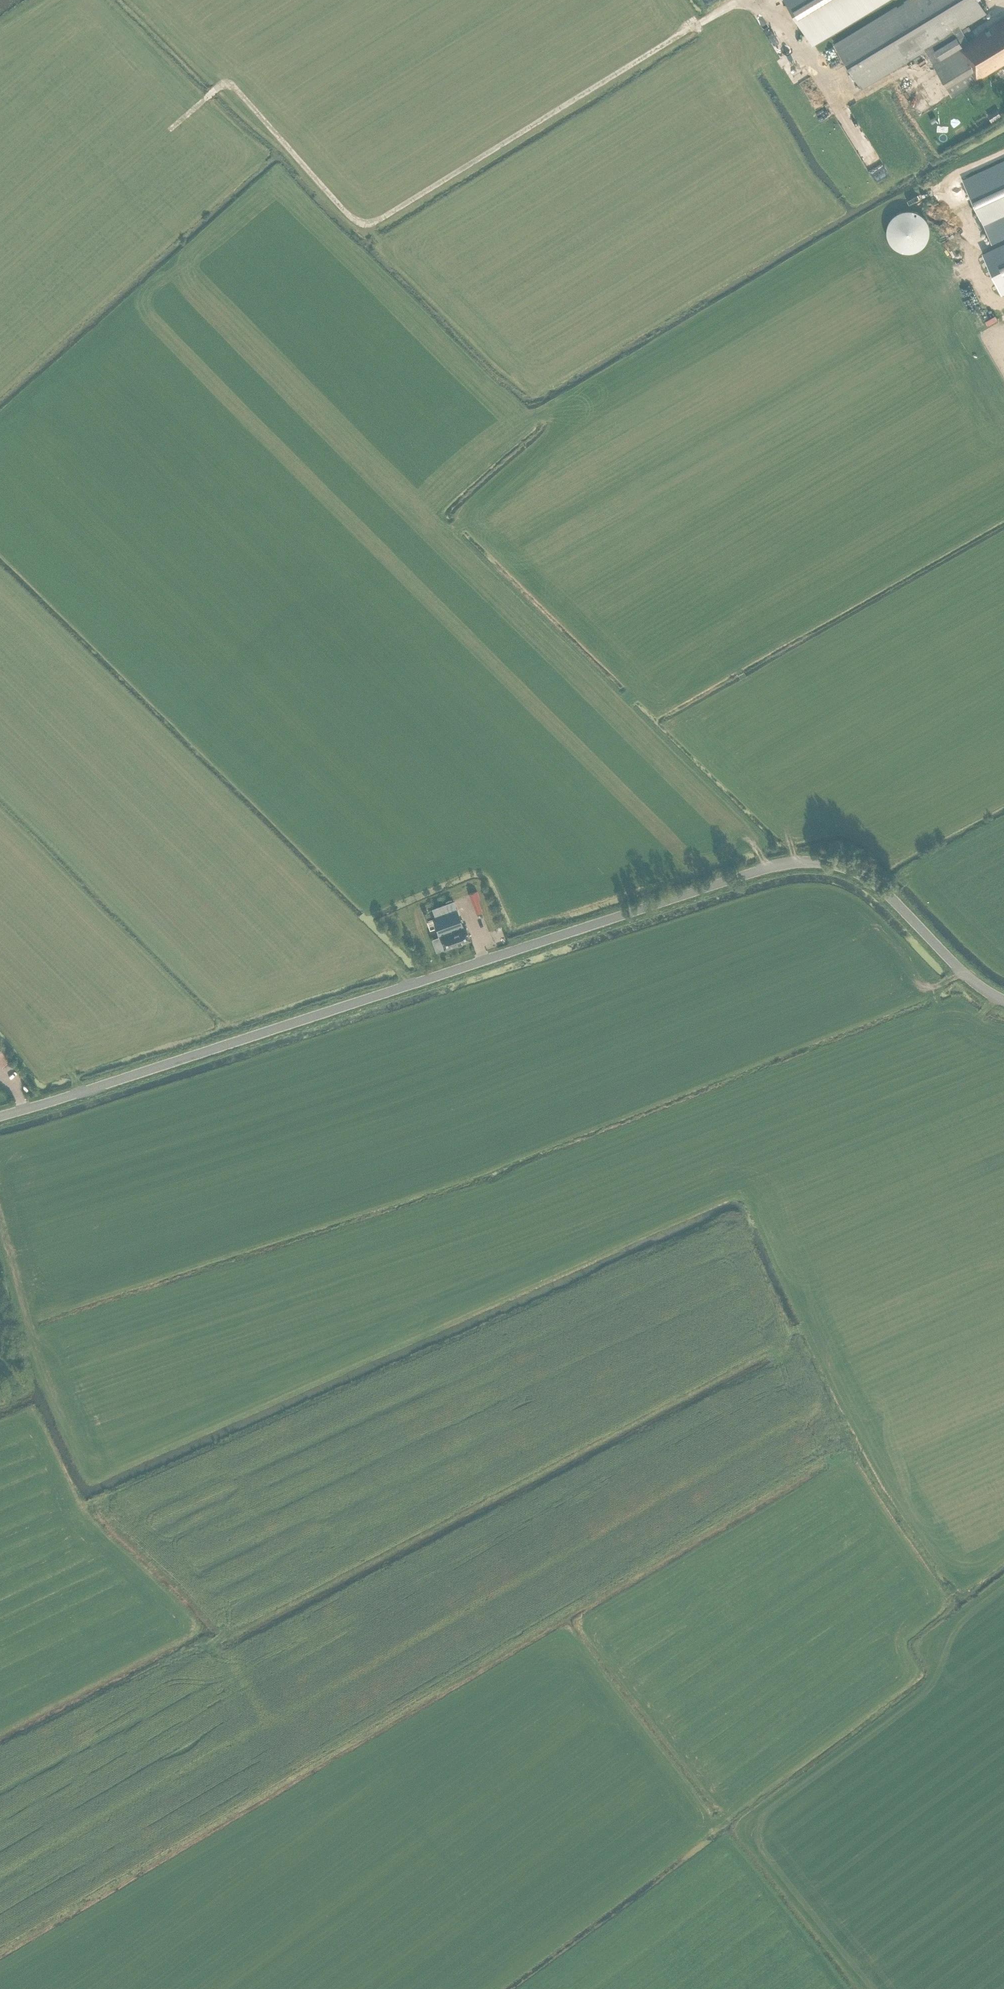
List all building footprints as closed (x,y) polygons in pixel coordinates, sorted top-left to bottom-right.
[(813,42),(883,0),(788,0),(813,42)] [(836,46),(863,89),(925,51),(952,96),(1003,65),(1003,21),(969,42),(961,29),(986,14),(977,0),(911,0),(836,46)] [(993,119),(1002,114),(998,108),(989,113),(993,119)] [(963,181),(992,242),(1003,237),(1003,162),(963,181)] [(907,253),(913,252),(920,250),(925,245),(929,239),(930,232),(929,225),(927,219),(922,214),(916,210),(909,209),(902,210),(896,212),(891,217),(887,223),(886,229),(887,236),(889,243),(894,248),(900,251),(907,253)] [(984,255),(1002,292),(1003,291),(1003,245),(984,255)] [(446,903),(432,909),(436,918),(433,919),(440,938),(433,940),(437,951),(444,948),(444,950),(470,940),(466,928),(464,929),(457,910),(454,902),(453,901),(452,901),(451,899),(446,901),(446,903)] [(478,900),(472,902),(476,914),(482,911),(478,900)] [(10,1060),(1,1050),(0,1051),(0,1065),(2,1067),(10,1060)]
